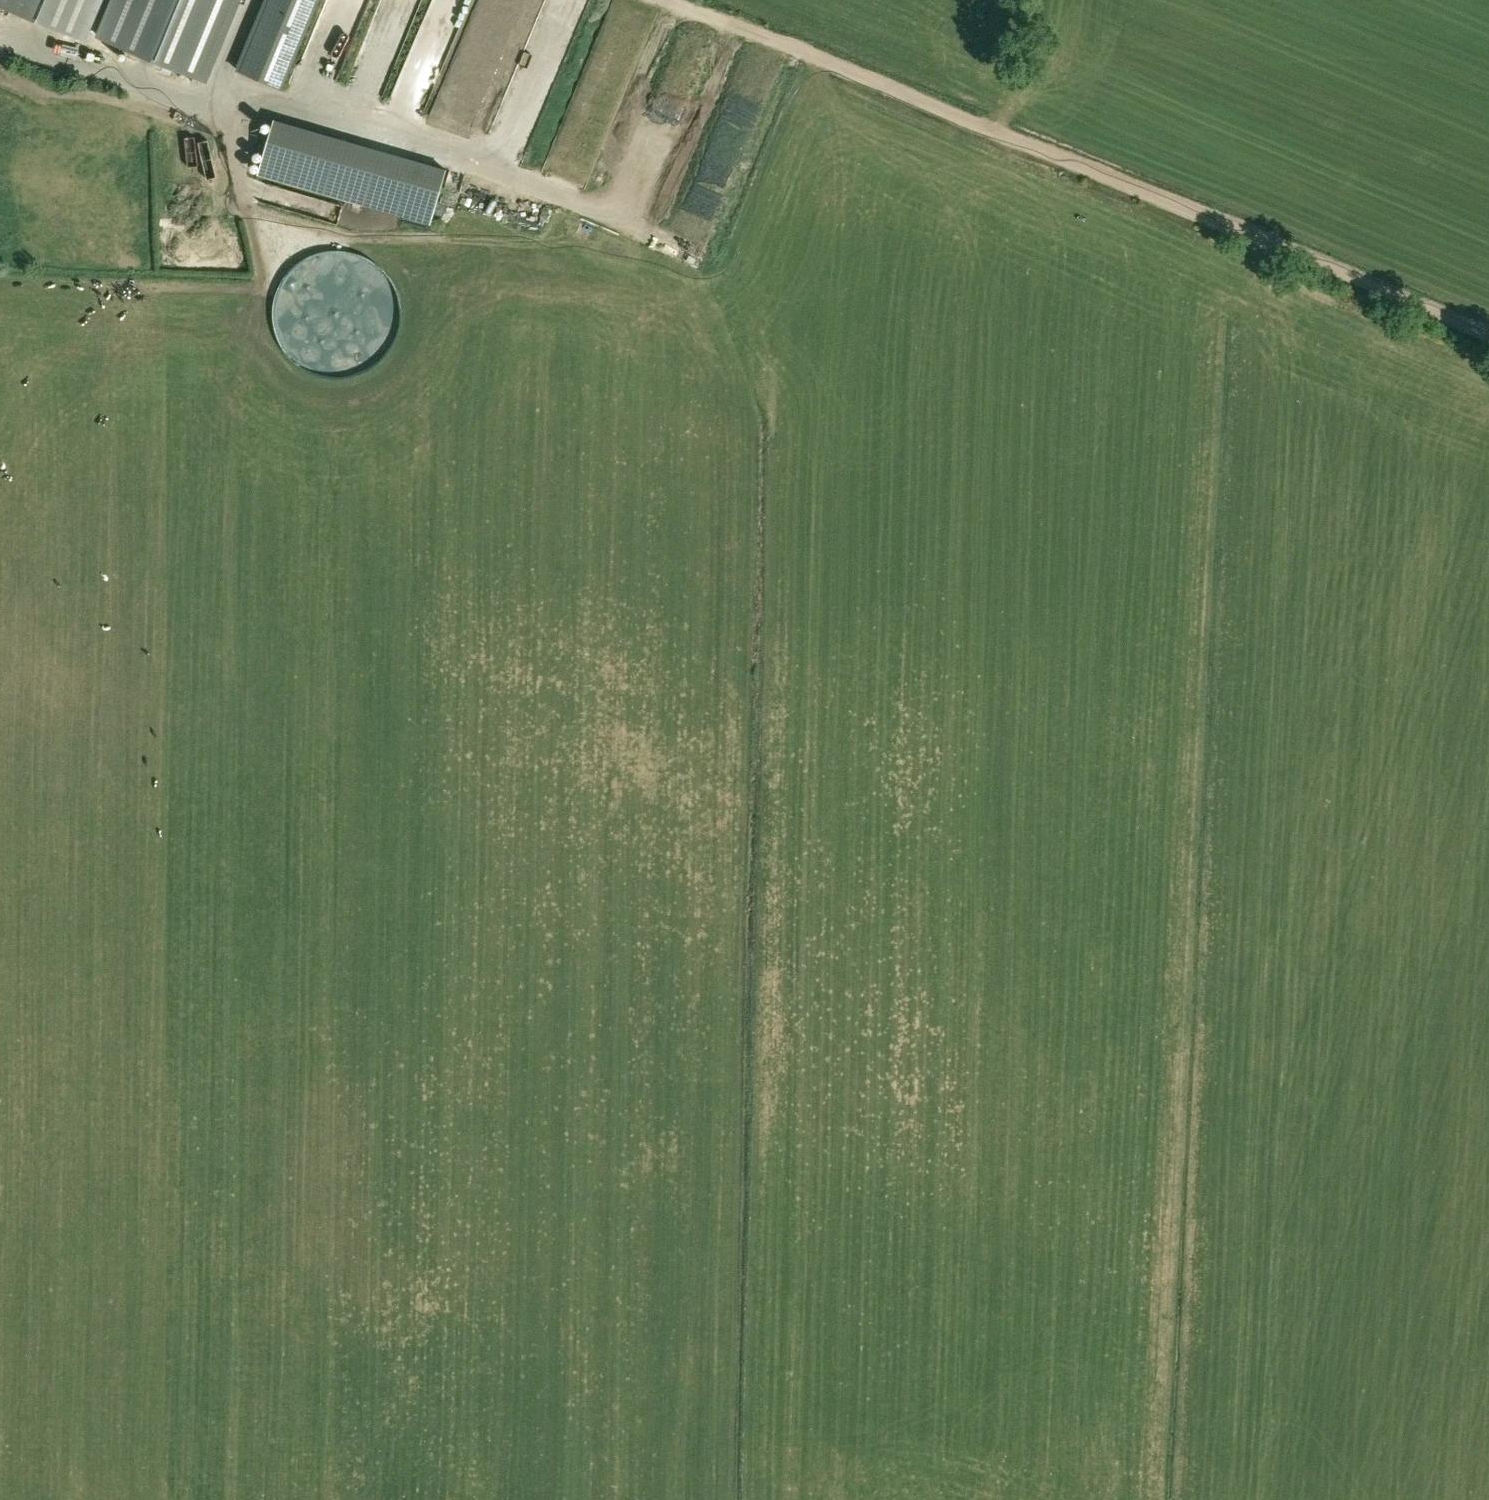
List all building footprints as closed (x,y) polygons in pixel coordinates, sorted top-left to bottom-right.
[(85,37),(101,0),(0,0),(0,2),(85,37)] [(239,0),(116,0),(102,34),(207,77),(239,0)] [(262,10),(286,20),(294,0),(266,0),(262,10)] [(395,40),(404,44),(424,0),(398,0),(391,16),(404,22),(395,40)] [(446,168),(276,119),(260,173),(431,223),(446,168)]
